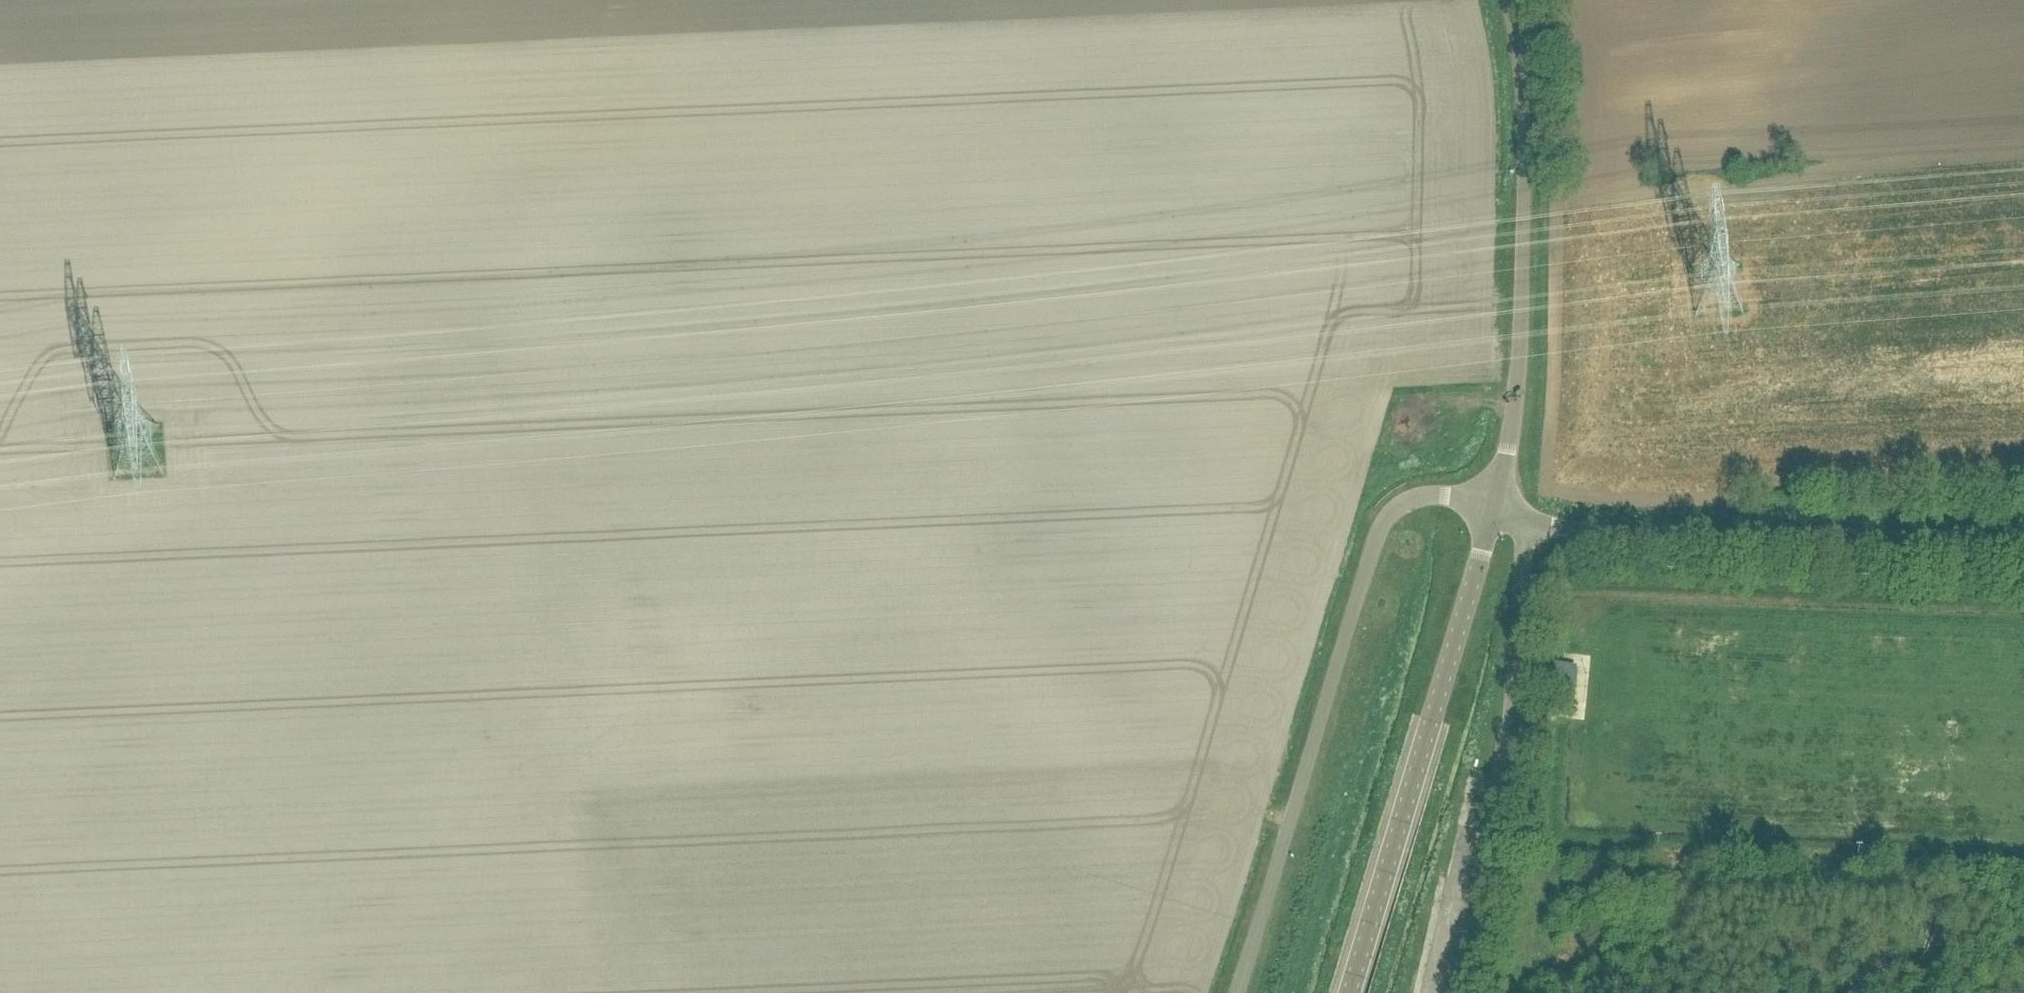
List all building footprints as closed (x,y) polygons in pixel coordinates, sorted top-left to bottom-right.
[(1574,667),(1553,665),(1548,717),(1568,720),(1574,667)]
